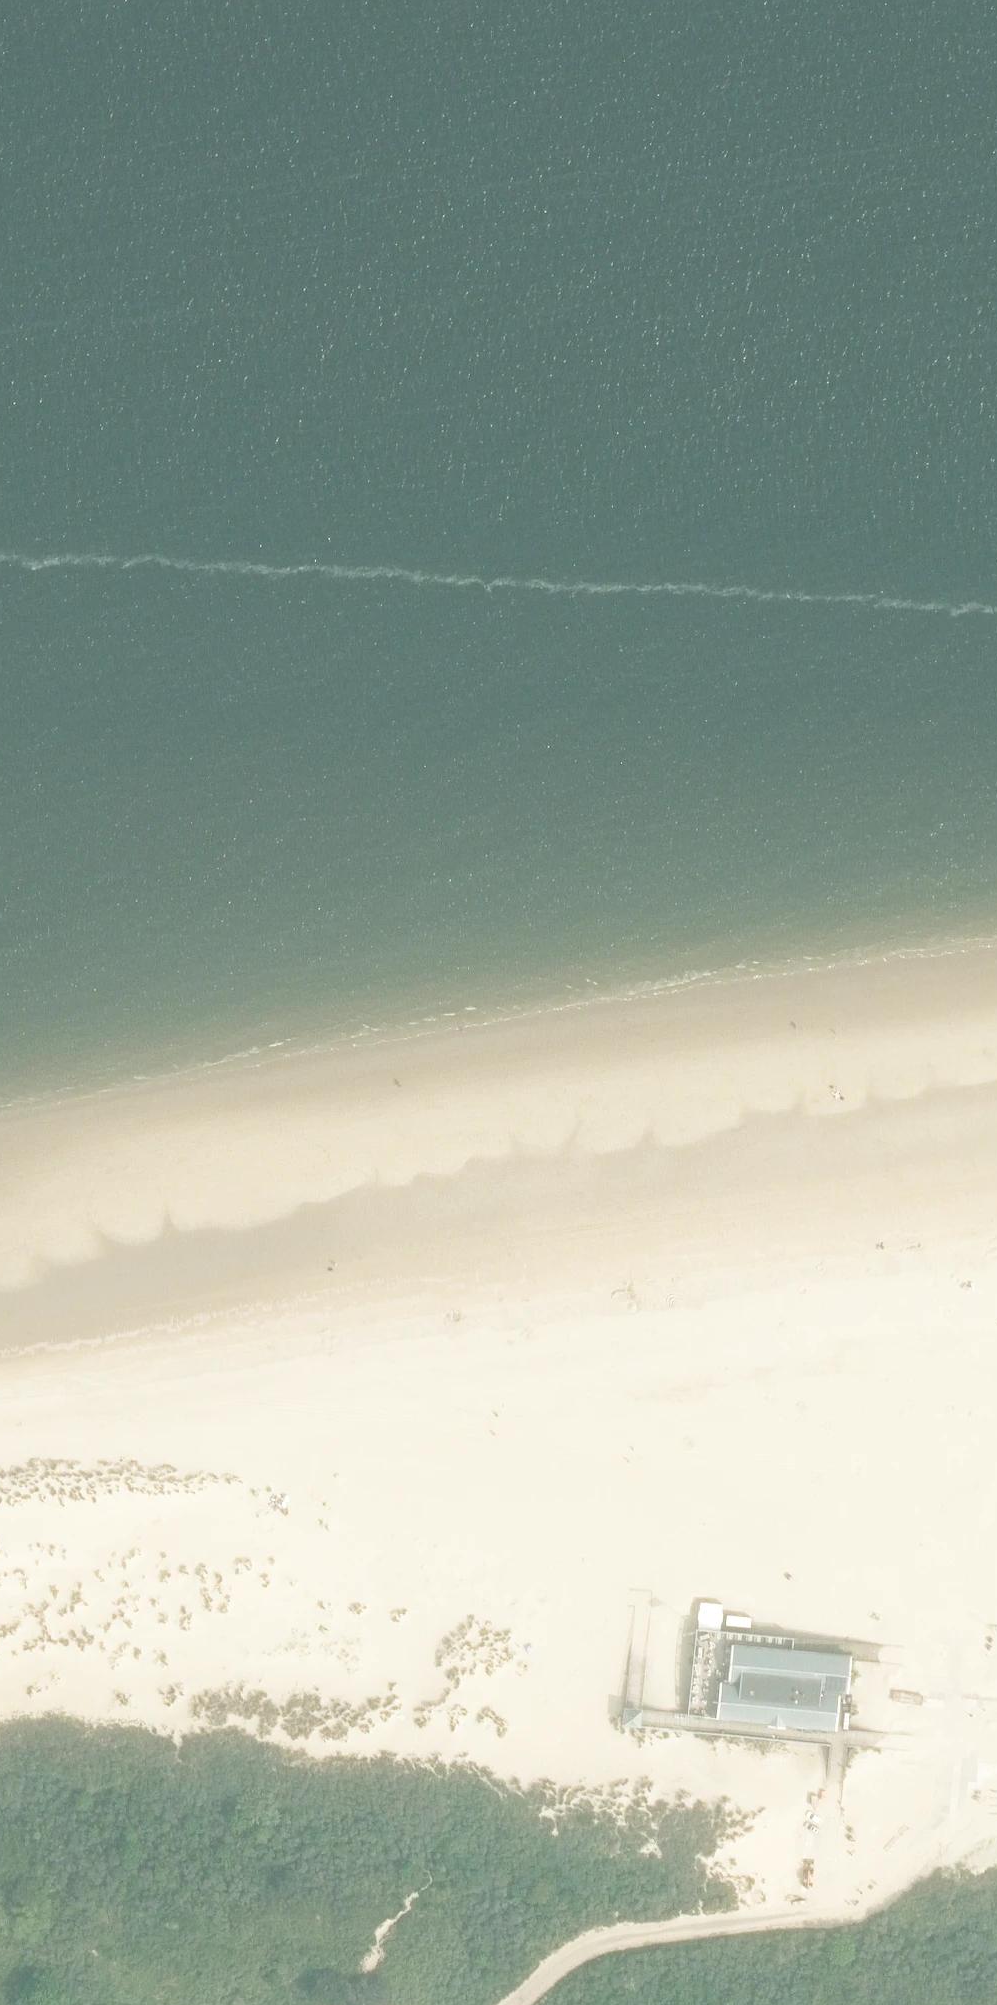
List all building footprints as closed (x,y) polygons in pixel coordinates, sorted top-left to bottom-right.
[(843,1694),(846,1659),(734,1648),(731,1678),(723,1678),(719,1717),(832,1727),(835,1695),(843,1696),(843,1694)]
